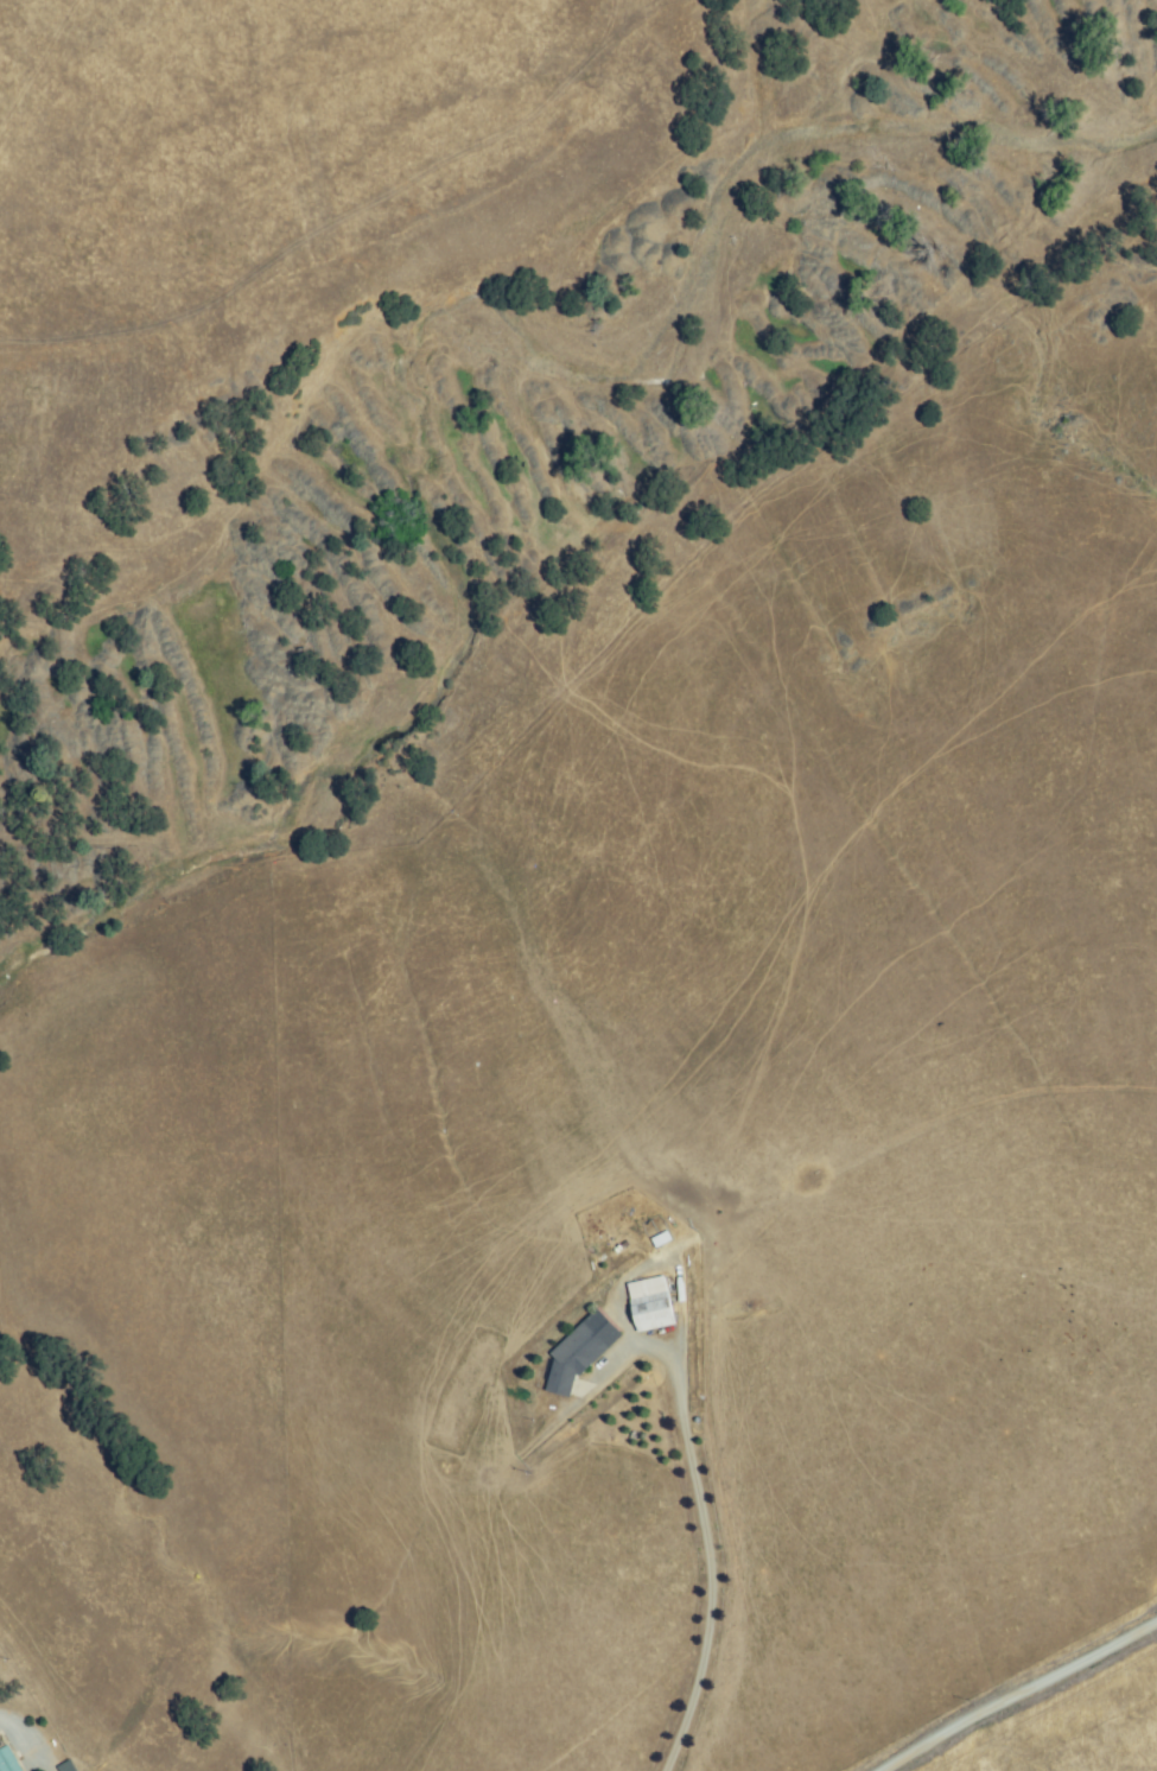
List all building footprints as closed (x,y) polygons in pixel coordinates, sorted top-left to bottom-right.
[(640,1332),(630,1286),(663,1277),(673,1324),(640,1332)] [(552,1357),(581,1324),(606,1346),(562,1397),(545,1380),(559,1364),(552,1357)] [(8,1746),(18,1770),(0,1770),(0,1750),(8,1746)]
